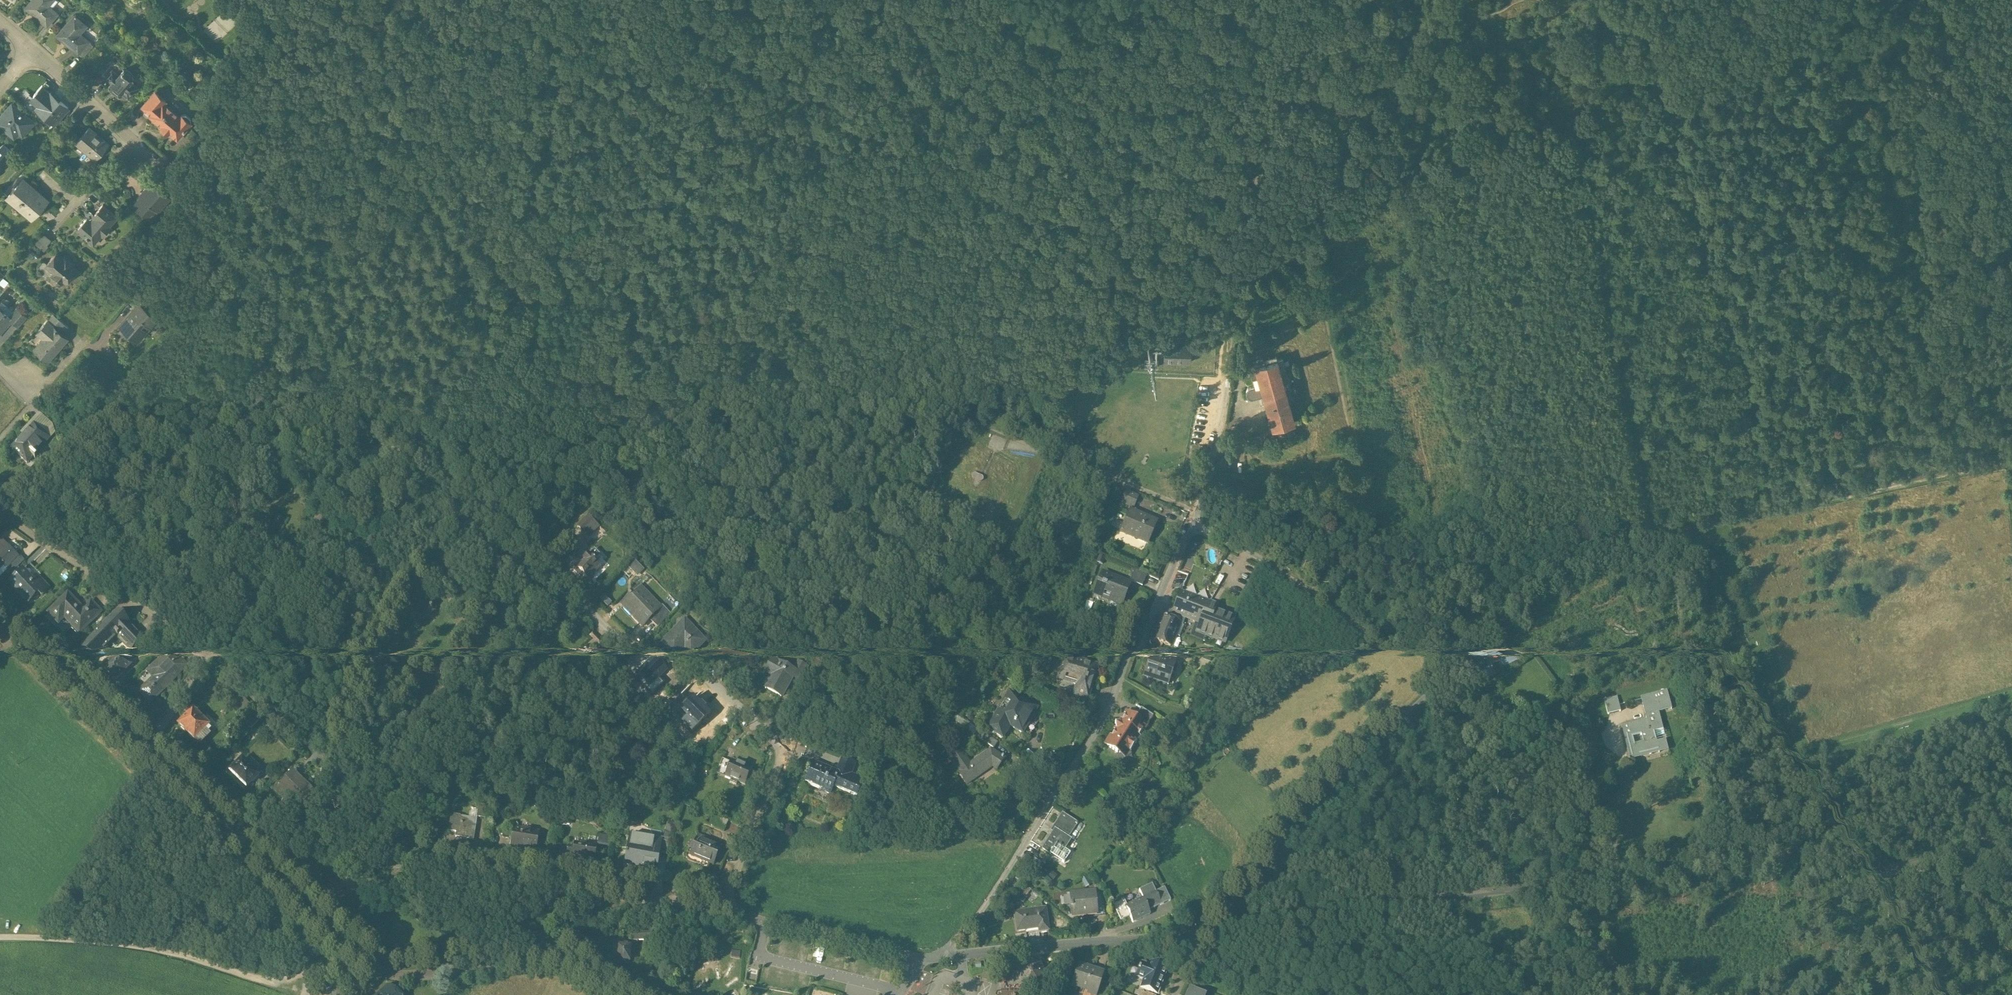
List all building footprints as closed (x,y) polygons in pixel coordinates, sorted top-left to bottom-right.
[(26,7),(47,25),(57,13),(46,4),(49,0),(32,0),(26,7)] [(75,15),(57,35),(79,53),(89,41),(78,31),(84,24),(86,26),(75,15)] [(89,41),(79,53),(84,57),(94,45),(89,41)] [(124,69),(114,60),(102,74),(111,82),(109,85),(120,95),(122,92),(128,97),(138,87),(131,80),(133,78),(134,78),(133,77),(134,76),(133,74),(132,73),(130,71),(129,70),(125,69),(124,69)] [(59,101),(53,95),(50,92),(50,93),(42,86),(33,96),(41,103),(36,109),(53,123),(54,124),(60,117),(68,108),(59,100),(59,101)] [(180,115),(164,101),(166,99),(156,90),(143,104),(152,112),(151,113),(163,124),(161,125),(169,132),(170,130),(178,137),(191,121),(191,117),(186,113),(182,113),(180,115)] [(12,103),(0,117),(0,124),(10,133),(14,128),(22,135),(33,122),(12,103)] [(60,117),(54,124),(53,123),(49,128),(55,133),(65,121),(60,117)] [(109,143),(89,126),(76,142),(95,159),(109,143)] [(3,163),(4,163),(4,162),(13,152),(4,145),(0,149),(0,166),(3,163)] [(48,202),(23,179),(7,196),(31,218),(40,207),(42,209),(48,202)] [(148,191),(145,189),(141,194),(143,196),(137,203),(151,215),(167,197),(154,184),(148,191)] [(92,222),(88,218),(79,228),(87,235),(87,236),(89,238),(89,237),(94,241),(102,232),(104,234),(110,227),(108,225),(116,216),(103,205),(94,215),(97,217),(92,222)] [(52,239),(43,232),(35,241),(45,250),(49,245),(48,244),(52,239)] [(66,256),(65,256),(64,257),(58,252),(47,264),(56,271),(53,275),(53,279),(56,282),(61,282),(64,278),(66,281),(77,269),(72,264),(73,263),(72,262),(72,263),(66,257),(66,256)] [(146,299),(137,291),(126,303),(136,311),(139,307),(146,299)] [(28,316),(17,305),(9,314),(12,316),(11,318),(19,326),(28,316)] [(11,318),(12,316),(9,314),(5,310),(0,306),(0,330),(11,318)] [(136,311),(122,326),(138,339),(154,320),(139,307),(136,311)] [(59,318),(53,313),(48,318),(54,324),(59,318)] [(54,324),(48,318),(39,328),(46,334),(35,346),(41,351),(41,352),(49,359),(67,338),(63,334),(53,325),(54,324)] [(69,327),(59,318),(54,324),(53,325),(63,334),(69,327)] [(1197,360),(1197,352),(1173,353),(1174,361),(1197,360)] [(1157,358),(1145,358),(1144,366),(1157,366),(1157,358)] [(1285,358),(1250,368),(1256,386),(1250,388),(1248,389),(1248,391),(1248,392),(1247,393),(1248,394),(1248,396),(1249,397),(1251,398),(1253,399),(1264,396),(1274,429),(1296,422),(1287,390),(1293,388),(1285,358)] [(1033,379),(1038,391),(1050,385),(1044,373),(1033,379)] [(1080,417),(1069,417),(1070,433),(1081,433),(1080,417)] [(34,423),(12,448),(27,462),(33,456),(35,458),(36,457),(34,454),(39,448),(37,447),(42,441),(44,443),(50,437),(34,423)] [(1285,432),(1274,435),(1276,441),(1287,438),(1285,432)] [(1138,497),(1127,492),(1122,503),(1134,508),(1138,497)] [(1156,523),(1131,512),(1122,532),(1123,532),(1124,530),(1136,535),(1135,538),(1147,543),(1156,523)] [(599,526),(589,516),(578,528),(584,534),(586,532),(590,536),(599,526)] [(31,545),(19,557),(11,565),(16,570),(36,550),(31,545)] [(8,569),(11,565),(19,557),(8,546),(2,552),(0,550),(0,578),(8,569)] [(589,556),(596,562),(601,556),(595,550),(589,556)] [(577,569),(583,575),(588,580),(601,567),(596,562),(589,556),(584,561),(585,561),(583,563),(582,562),(578,565),(580,566),(577,569)] [(33,581),(23,572),(33,562),(33,561),(11,583),(11,584),(12,583),(22,592),(21,593),(29,601),(38,592),(41,595),(48,588),(37,577),(33,581)] [(1147,576),(1135,572),(1130,582),(1142,587),(1147,576)] [(1180,573),(1176,586),(1184,589),(1189,576),(1180,573)] [(1130,586),(1102,574),(1094,595),(1122,606),(1130,586)] [(660,609),(640,589),(631,598),(629,596),(628,597),(630,599),(623,606),(623,607),(624,606),(635,617),(634,618),(644,627),(649,621),(654,617),(661,610),(660,609)] [(1209,605),(1181,593),(1173,614),(1185,619),(1200,626),(1201,626),(1209,605)] [(83,609),(68,594),(46,616),(56,627),(66,616),(81,631),(79,634),(94,620),(83,609)] [(102,612),(91,602),(83,609),(94,620),(102,612)] [(1217,608),(1209,605),(1201,626),(1200,626),(1197,634),(1224,645),(1232,626),(1234,621),(1225,617),(1226,615),(1216,611),(1217,608)] [(661,610),(654,617),(662,625),(671,615),(663,607),(660,609),(661,610)] [(118,612),(82,648),(94,659),(118,636),(131,648),(137,642),(142,637),(129,624),(130,624),(129,623),(129,624),(118,613),(119,612),(118,612)] [(1173,614),(1170,614),(1168,620),(1180,624),(1180,625),(1182,626),(1185,619),(1173,614)] [(662,625),(654,617),(649,621),(657,629),(662,625)] [(1168,620),(1163,617),(1153,641),(1160,644),(1163,645),(1170,648),(1180,625),(1180,624),(1168,620)] [(685,622),(662,645),(675,658),(689,643),(696,650),(704,641),(685,622)] [(147,631),(142,637),(137,642),(142,647),(153,636),(147,631)] [(164,648),(154,638),(150,642),(160,652),(164,648)] [(1158,652),(1157,661),(1165,661),(1166,653),(1158,652)] [(172,662),(165,669),(170,673),(177,666),(172,662)] [(1211,667),(1204,663),(1199,670),(1206,674),(1211,667)] [(1178,668),(1160,664),(1159,672),(1157,671),(1155,680),(1157,681),(1155,688),(1172,693),(1174,685),(1176,686),(1178,677),(1176,676),(1178,668)] [(169,678),(160,687),(164,691),(173,682),(169,678)] [(164,691),(156,700),(162,706),(144,723),(154,733),(189,698),(173,682),(164,691)] [(604,699),(595,690),(592,693),(601,702),(604,699)] [(1510,712),(1523,707),(1521,701),(1508,706),(1510,712)] [(1158,706),(1155,714),(1143,710),(1138,727),(1149,731),(1149,728),(1162,732),(1161,735),(1162,735),(1170,710),(1158,706)] [(792,723),(778,715),(778,714),(777,714),(777,715),(771,711),(764,723),(771,727),(763,740),(764,741),(765,740),(779,747),(778,748),(779,749),(790,728),(793,722),(792,722),(792,723)] [(804,718),(797,714),(793,722),(790,728),(797,731),(804,718)] [(235,721),(227,728),(231,732),(238,725),(235,721)] [(1652,762),(1630,768),(1637,798),(1635,798),(1635,799),(1663,792),(1663,794),(1664,794),(1659,774),(1668,771),(1663,752),(1676,749),(1672,733),(1646,740),(1652,762)] [(1623,740),(1610,743),(1613,757),(1626,754),(1623,740)] [(1030,757),(1004,742),(983,779),(997,787),(1004,776),(1018,784),(1024,773),(1021,771),(1030,757)] [(259,748),(249,757),(253,762),(263,752),(259,748)] [(1135,758),(1128,768),(1139,776),(1140,777),(1147,766),(1135,758)] [(710,764),(709,765),(701,773),(707,778),(716,769),(710,764)] [(1184,798),(1176,787),(1166,795),(1174,806),(1184,798)] [(730,812),(721,808),(715,823),(723,826),(730,812)] [(745,818),(733,813),(734,810),(732,809),(731,812),(730,811),(730,812),(723,826),(730,829),(729,832),(735,835),(736,832),(744,835),(748,824),(743,822),(745,818)] [(494,848),(480,845),(479,852),(479,857),(492,859),(494,848)] [(1058,861),(1049,875),(1051,877),(1039,895),(1059,909),(1066,898),(1060,894),(1066,885),(1063,883),(1072,870),(1058,861)] [(727,869),(717,865),(713,875),(723,879),(727,869)] [(669,886),(660,884),(660,887),(659,897),(667,898),(669,886)] [(610,899),(603,897),(601,910),(608,911),(610,899)] [(1097,936),(1090,937),(1092,957),(1099,956),(1097,936)] [(1150,936),(1143,939),(1147,948),(1154,945),(1150,936)] [(1118,944),(1109,949),(1115,963),(1124,958),(1120,950),(1121,949),(1118,944)] [(1040,954),(1009,958),(1012,976),(1021,975),(1021,973),(1033,971),(1033,976),(1043,975),(1040,954)] [(652,972),(630,973),(631,982),(652,981),(652,972)] [(624,985),(616,984),(614,987),(613,991),(615,993),(615,994),(632,994),(633,986),(631,986),(631,984),(624,984),(624,985)]
